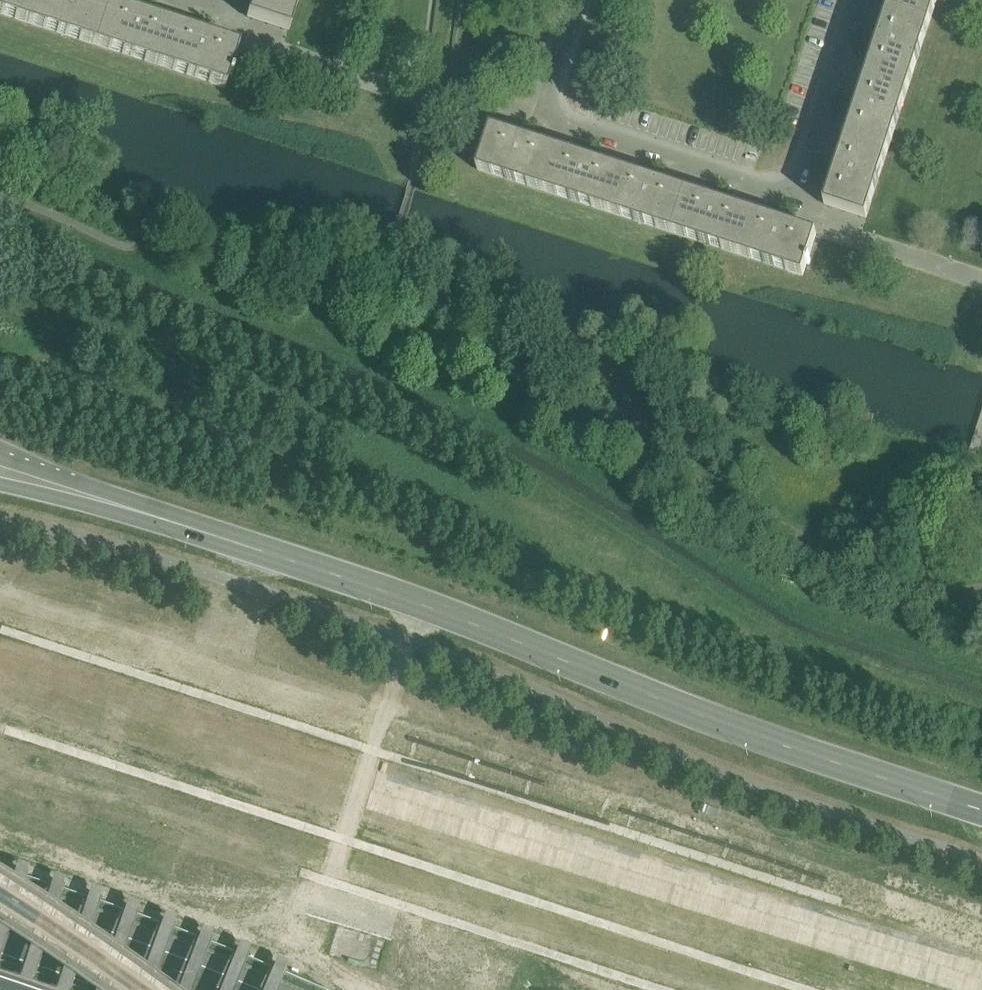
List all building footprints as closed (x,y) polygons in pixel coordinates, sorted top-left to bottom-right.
[(88,0),(0,0),(0,17),(224,89),(227,79),(230,80),(232,74),(229,73),(237,48),(88,0)] [(247,18),(288,32),(298,0),(252,0),(251,5),(247,18)] [(937,0),(892,0),(824,207),(865,220),(937,0)] [(273,73),(277,62),(264,57),(260,69),(273,73)] [(814,237),(525,143),(491,132),(478,172),(801,278),(804,267),(808,268),(810,263),(806,262),(807,259),(814,237)] [(245,965),(251,946),(241,943),(235,960),(221,955),(218,965),(231,970),(234,961),(245,965)] [(285,961),(278,959),(274,971),(256,966),(249,989),(277,989),(285,961)]
